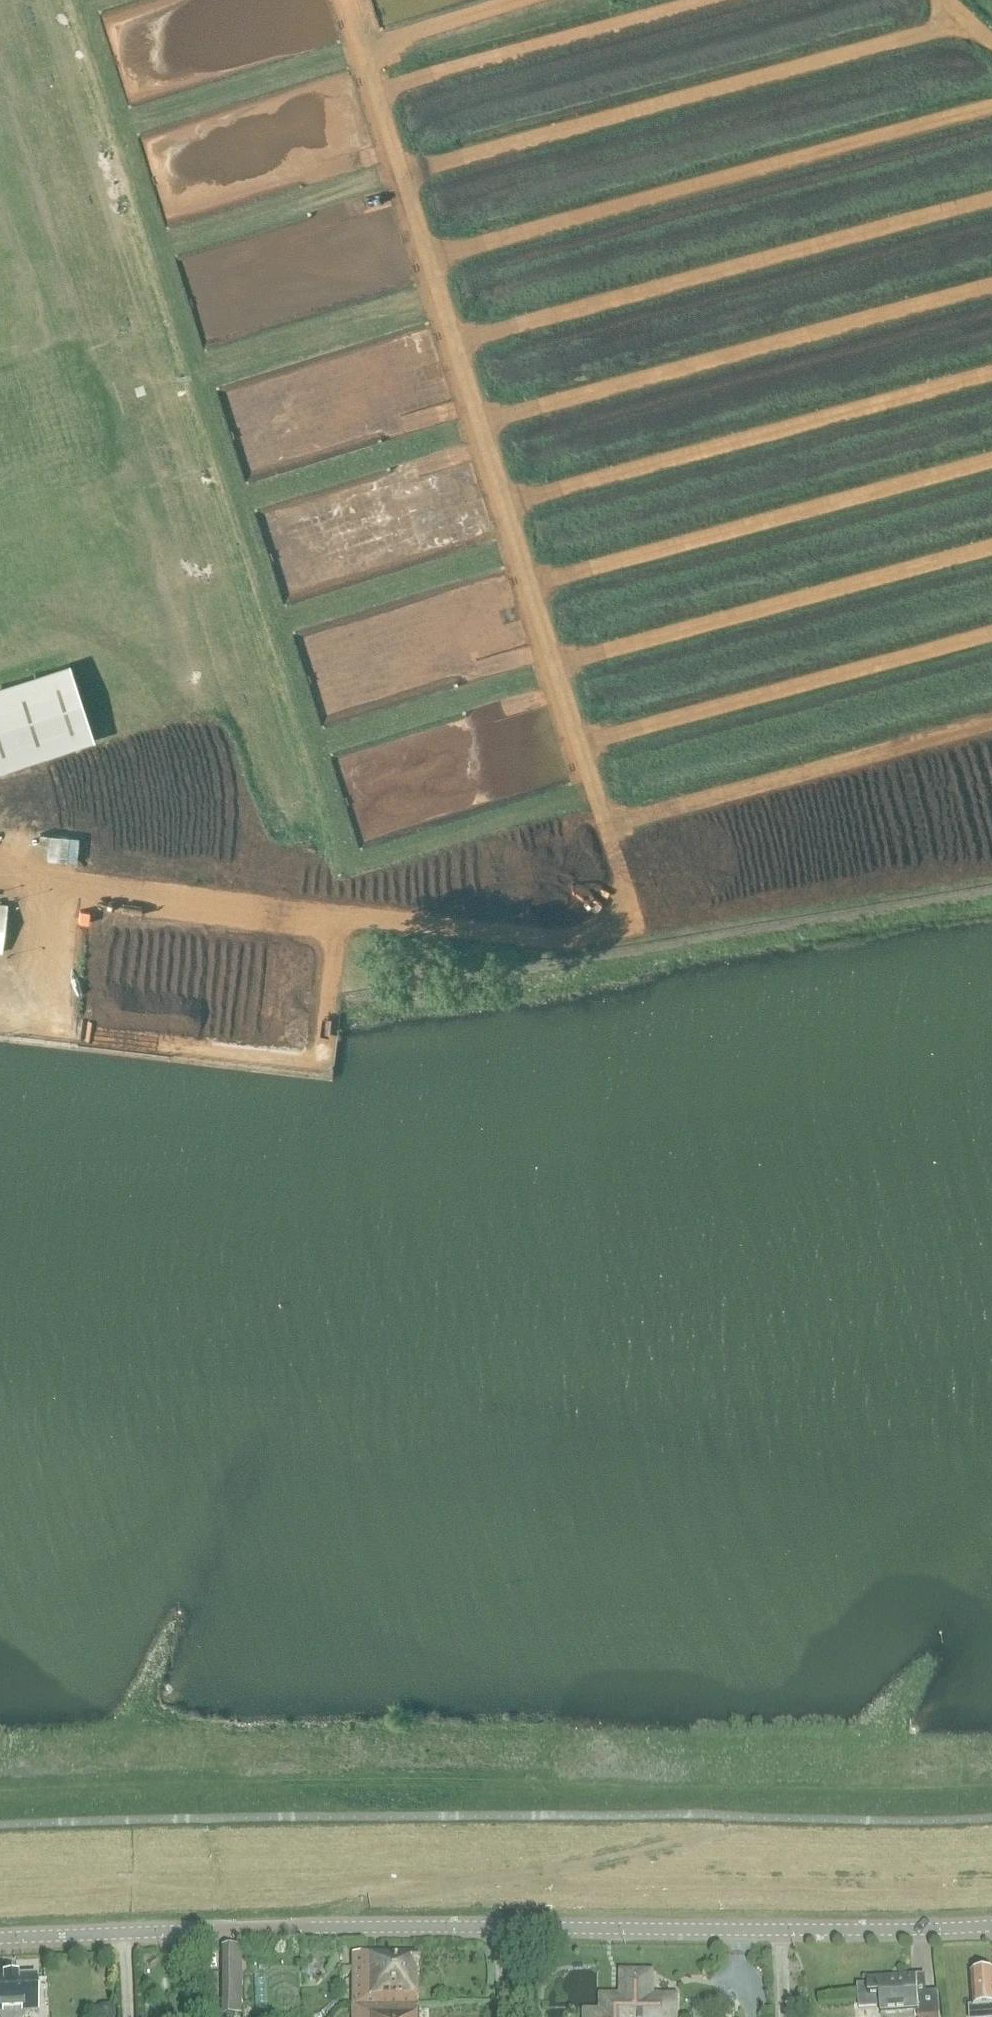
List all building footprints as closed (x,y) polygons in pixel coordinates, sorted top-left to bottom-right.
[(69,663),(0,685),(0,770),(94,740),(69,663)] [(29,850),(37,851),(36,865),(77,867),(78,842),(30,840),(29,850)] [(242,1947),(222,1947),(222,2016),(242,2016),(242,1947)] [(353,1952),(353,2004),(417,2004),(417,1952),(353,1952)] [(971,1973),(973,2005),(969,2006),(969,2016),(991,2016),(991,1971),(985,1972),(982,1969),(977,1970),(974,1972),(971,1973)] [(650,1997),(650,1973),(623,1973),(622,1997),(602,1997),(602,2012),(586,2012),(586,2016),(674,2016),(674,1997),(650,1997)] [(23,2015),(24,2011),(37,2010),(35,1978),(35,1976),(33,1976),(0,1978),(0,2013),(1,2016),(2,2016),(22,2016),(23,2015)] [(868,1980),(868,1985),(857,1986),(859,2009),(880,2007),(881,2014),(918,2012),(919,2016),(939,2016),(939,2015),(938,1993),(914,1994),(913,1981),(891,1982),(891,1978),(868,1979),(868,1980)] [(260,2010),(261,1982),(254,1981),(252,2010),(260,2010)] [(417,2004),(353,2004),(353,2016),(417,2016),(417,2004)]
